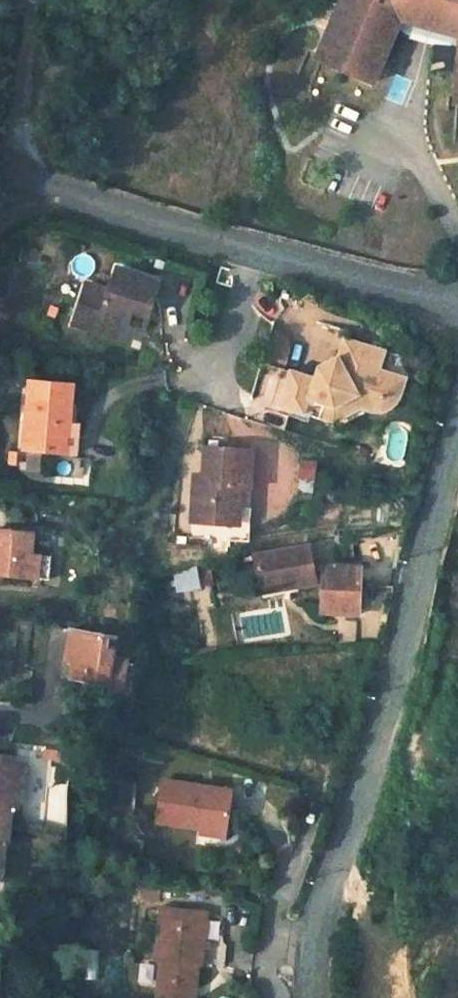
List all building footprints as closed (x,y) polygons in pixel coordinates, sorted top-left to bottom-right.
[(323,65),(378,86),(403,27),(426,34),(457,44),(457,0),(348,0),(323,65)] [(121,342),(129,314),(140,318),(147,320),(157,286),(119,275),(112,297),(85,289),(73,329),(121,342)] [(129,314),(121,342),(132,345),(140,318),(129,314)] [(264,360),(285,365),(291,335),(270,331),(264,360)] [(340,401),(370,391),(378,393),(389,393),(395,392),(401,390),(406,371),(388,365),(378,350),(379,344),(348,334),(342,353),(321,361),(318,372),(289,364),(277,403),(334,420),(340,401)] [(378,350),(388,365),(392,348),(379,344),(378,350)] [(25,383),(17,451),(61,455),(64,426),(68,388),(25,383)] [(275,417),(275,389),(255,389),(255,417),(275,417)] [(77,457),(81,428),(64,426),(61,455),(77,457)] [(193,489),(189,528),(228,531),(229,517),(238,517),(240,494),(250,494),(254,457),(205,453),(202,481),(201,490),(193,489)] [(202,481),(194,480),(193,489),(201,490),(202,481)] [(246,553),(249,518),(238,517),(229,517),(228,531),(226,552),(246,553)] [(31,524),(0,521),(0,570),(26,573),(29,551),(31,524)] [(312,542),(258,553),(263,582),(305,574),(307,585),(319,583),(327,582),(329,610),(366,607),(363,561),(326,564),(326,569),(317,570),(312,542)] [(26,573),(38,574),(40,551),(29,551),(26,573)] [(192,565),(173,567),(176,587),(196,584),(192,565)] [(305,574),(263,582),(265,593),(307,585),(305,574)] [(67,657),(65,678),(120,682),(123,657),(111,655),(111,654),(112,633),(58,628),(54,656),(67,657)] [(0,760),(0,835),(5,836),(5,807),(8,760),(0,760)] [(21,760),(8,760),(5,807),(20,809),(21,760)] [(155,820),(227,830),(233,787),(160,778),(155,820)] [(146,997),(195,997),(201,962),(195,961),(204,908),(159,900),(149,953),(154,953),(146,997)]
